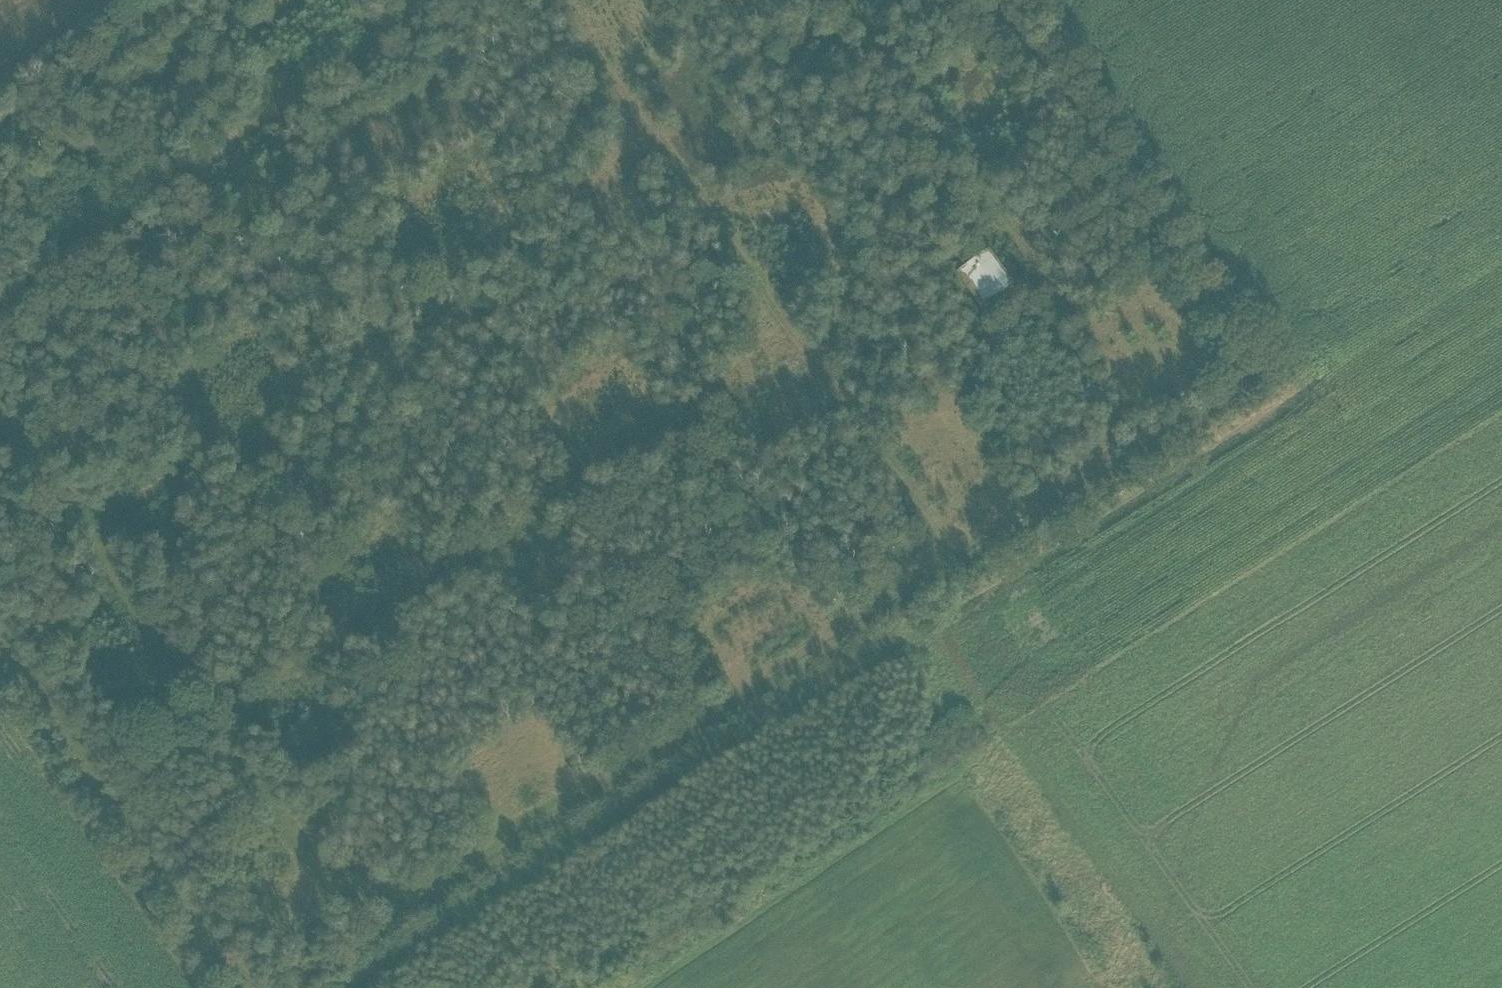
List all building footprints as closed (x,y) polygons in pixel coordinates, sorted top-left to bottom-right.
[(956,271),(979,305),(1012,283),(989,249),(956,271)]
